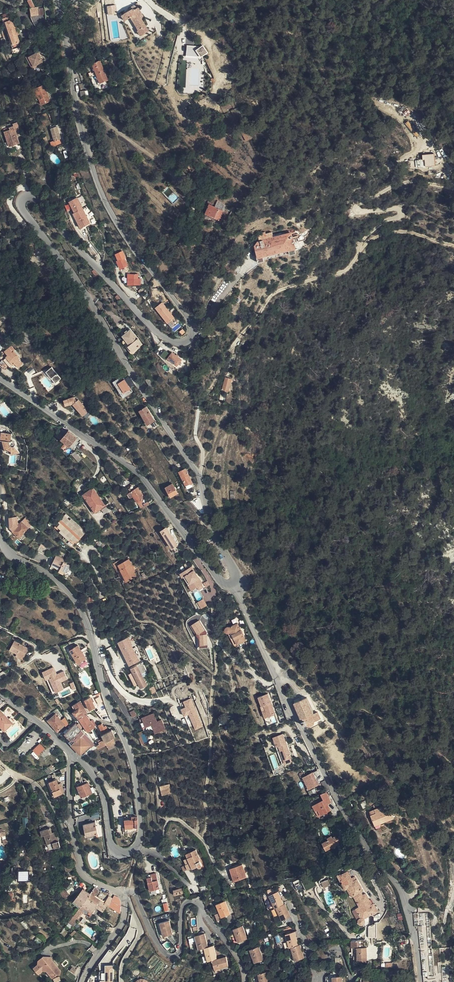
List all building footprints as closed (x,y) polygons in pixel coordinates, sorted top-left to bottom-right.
[(129,11),(123,14),(126,20),(131,17),(138,30),(137,30),(141,36),(149,31),(141,18),(143,16),(138,8),(140,7),(138,3),(128,9),(129,11)] [(116,5),(107,6),(107,15),(116,14),(116,5)] [(31,8),(30,8),(31,16),(39,15),(38,7),(31,8)] [(17,35),(16,32),(11,16),(3,19),(13,49),(21,47),(17,35)] [(205,56),(205,46),(186,46),(186,56),(205,56)] [(38,53),(29,57),(34,66),(38,64),(42,62),(38,53)] [(29,57),(26,57),(32,70),(39,66),(38,64),(34,66),(29,57)] [(92,64),(96,74),(104,71),(100,60),(92,64)] [(104,71),(96,74),(100,83),(108,80),(104,71)] [(44,85),(38,88),(39,91),(37,92),(40,100),(41,104),(50,101),(44,85)] [(10,130),(4,131),(9,147),(19,144),(15,131),(20,129),(18,122),(13,124),(13,126),(9,127),(10,130)] [(56,125),(50,127),(54,141),(51,142),(52,147),(61,143),(60,140),(61,139),(56,125)] [(247,126),(241,129),(247,141),(253,138),(247,126)] [(423,160),(417,160),(418,167),(436,165),(435,158),(425,155),(422,155),(423,160)] [(183,172),(177,177),(183,184),(189,179),(183,172)] [(246,190),(237,185),(236,189),(245,194),(246,190)] [(167,197),(172,203),(178,198),(173,192),(167,197)] [(67,202),(80,229),(90,224),(78,197),(67,202)] [(215,207),(223,211),(225,206),(217,202),(215,207)] [(220,219),(223,211),(215,207),(209,204),(205,213),(221,220),(221,219),(220,219)] [(288,250),(295,249),(291,234),(294,233),(294,230),(272,235),(272,232),(266,234),(265,232),(261,233),(262,235),(258,236),(259,241),(257,242),(255,244),(256,248),(258,256),(263,255),(288,249),(288,250)] [(258,256),(256,248),(254,248),(257,262),(264,261),(263,257),(263,255),(258,256)] [(263,257),(288,250),(288,249),(263,255),(263,257)] [(242,265),(237,261),(232,269),(238,273),(239,271),(242,265)] [(167,324),(175,318),(162,302),(154,308),(167,324)] [(0,315),(0,324),(9,315),(5,311),(0,315)] [(21,322),(15,327),(28,343),(33,339),(21,322)] [(131,330),(123,336),(129,344),(128,346),(132,351),(142,344),(131,330)] [(18,358),(19,357),(14,351),(15,350),(11,346),(5,352),(8,356),(6,357),(13,365),(15,363),(18,368),(23,364),(18,358)] [(173,353),(168,359),(178,366),(182,360),(173,353)] [(50,358),(47,360),(52,367),(55,364),(50,358)] [(0,362),(0,365),(5,370),(10,365),(3,359),(0,362)] [(52,367),(45,372),(54,384),(61,379),(52,367)] [(231,379),(225,378),(222,390),(228,392),(231,379)] [(123,394),(131,389),(124,379),(117,384),(123,394)] [(74,397),(64,400),(66,405),(73,403),(84,415),(89,411),(79,399),(77,401),(74,397)] [(145,407),(139,411),(147,425),(152,422),(155,427),(157,426),(153,421),(154,421),(145,407)] [(66,433),(64,431),(58,437),(65,442),(73,434),(68,430),(66,433)] [(0,433),(0,439),(0,441),(2,441),(8,442),(10,442),(11,434),(0,433)] [(72,449),(78,443),(76,442),(74,441),(77,437),(73,434),(65,442),(72,449)] [(75,452),(72,454),(78,462),(81,459),(75,452)] [(185,468),(179,472),(185,485),(192,482),(185,468)] [(172,483),(165,487),(170,497),(177,493),(172,483)] [(141,508),(149,504),(148,501),(144,504),(142,499),(145,498),(138,487),(133,484),(128,487),(130,491),(133,496),(141,508)] [(93,488),(83,494),(95,512),(105,505),(93,488)] [(102,509),(105,514),(110,510),(107,505),(102,509)] [(66,514),(56,526),(60,530),(59,532),(73,546),(86,532),(66,514)] [(22,522),(13,531),(19,537),(28,528),(22,522)] [(177,545),(166,527),(161,531),(172,548),(177,545)] [(49,547),(41,543),(37,550),(46,555),(49,547)] [(128,557),(120,561),(117,563),(120,569),(126,581),(136,576),(133,571),(132,568),(133,567),(128,557)] [(70,565),(55,558),(52,565),(66,572),(70,565)] [(197,587),(201,584),(202,584),(191,566),(180,574),(182,577),(183,576),(191,590),(197,587)] [(126,581),(120,569),(118,570),(124,582),(126,581)] [(231,631),(238,644),(246,640),(236,618),(232,620),(235,625),(230,627),(229,627),(228,627),(227,628),(226,629),(226,631),(227,632),(228,632),(229,632),(231,632),(231,631)] [(199,621),(191,626),(197,635),(196,636),(199,640),(199,648),(207,648),(206,635),(206,633),(199,621)] [(239,646),(238,644),(231,631),(231,632),(229,632),(228,632),(234,645),(235,646),(237,646),(238,646),(239,646)] [(14,641),(10,650),(17,654),(16,656),(23,660),(28,649),(14,641)] [(78,659),(80,662),(86,658),(78,645),(74,648),(72,645),(69,647),(70,650),(76,660),(78,659)] [(143,663),(147,660),(148,660),(146,654),(140,657),(142,662),(143,663)] [(131,668),(137,665),(134,659),(128,662),(131,668)] [(146,671),(143,663),(142,662),(137,665),(141,674),(146,671)] [(146,685),(141,674),(137,665),(131,668),(133,672),(131,673),(135,680),(136,679),(138,683),(140,688),(146,685)] [(54,667),(42,673),(46,681),(49,680),(55,694),(64,689),(61,682),(67,679),(64,671),(57,674),(54,667)] [(268,694),(258,698),(261,707),(260,707),(264,719),(275,714),(268,694)] [(91,697),(85,700),(89,710),(90,710),(93,709),(96,707),(93,702),(91,699),(91,697)] [(315,713),(308,697),(295,703),(302,721),(304,726),(307,725),(308,726),(309,726),(310,726),(312,725),(314,724),(314,723),(315,721),(321,718),(318,712),(315,713)] [(185,708),(180,710),(184,717),(189,715),(195,730),(203,727),(191,699),(183,702),(185,708)] [(74,712),(78,719),(86,714),(87,713),(80,701),(74,705),(77,710),(75,711),(74,712)] [(1,710),(0,711),(0,725),(5,730),(14,721),(11,717),(9,719),(1,710)] [(154,713),(141,718),(145,728),(151,726),(155,734),(165,730),(161,720),(157,722),(154,713)] [(48,721),(59,733),(66,726),(56,714),(48,721)] [(77,724),(85,733),(88,731),(88,732),(95,727),(95,726),(91,721),(86,714),(78,719),(75,720),(78,724),(77,724)] [(71,744),(82,756),(95,745),(85,733),(77,724),(78,724),(75,720),(70,724),(73,727),(65,734),(71,740),(73,742),(71,744)] [(102,723),(99,725),(103,734),(104,733),(109,731),(106,726),(104,727),(102,723)] [(104,740),(105,742),(113,738),(115,737),(112,730),(109,731),(104,733),(105,735),(103,737),(104,740)] [(283,734),(272,738),(276,748),(278,747),(285,765),(293,762),(283,734)] [(105,742),(106,745),(107,747),(113,744),(115,743),(113,738),(105,742)] [(97,745),(99,748),(106,745),(105,742),(104,740),(102,740),(102,739),(98,741),(99,742),(100,744),(97,745)] [(40,744),(33,751),(37,756),(44,749),(40,744)] [(319,784),(315,775),(313,773),(306,776),(305,774),(304,775),(301,776),(308,790),(311,788),(319,784)] [(323,784),(322,781),(318,773),(315,775),(319,784),(320,786),(323,784)] [(49,782),(55,796),(62,794),(56,780),(49,782)] [(330,790),(325,780),(322,781),(323,784),(327,792),(330,790)] [(87,783),(79,786),(78,787),(82,797),(92,793),(90,788),(88,783),(87,783)] [(172,793),(170,784),(161,786),(163,795),(172,793)] [(332,802),(327,792),(321,794),(324,800),(313,805),(316,811),(319,809),(322,815),(331,810),(328,804),(332,802)] [(365,799),(360,801),(363,808),(368,807),(365,799)] [(389,804),(382,806),(375,809),(370,811),(375,825),(379,823),(394,818),(389,804)] [(134,832),(138,831),(137,816),(125,817),(125,827),(123,827),(123,832),(129,832),(129,834),(134,834),(134,832)] [(95,822),(84,825),(86,837),(98,834),(95,822)] [(55,842),(52,833),(50,827),(41,830),(42,836),(45,835),(48,845),(49,850),(60,846),(59,840),(55,842)] [(336,836),(335,836),(333,838),(330,837),(329,839),(323,842),(327,849),(333,847),(335,848),(336,845),(337,844),(340,843),(339,841),(340,841),(339,837),(337,838),(336,836)] [(187,854),(188,858),(185,859),(187,864),(189,869),(193,868),(198,866),(199,868),(200,868),(201,868),(202,867),(202,866),(199,859),(200,858),(196,849),(187,854)] [(75,868),(73,862),(65,865),(67,871),(75,868)] [(232,874),(235,881),(246,877),(242,865),(231,868),(232,874)] [(18,881),(28,881),(28,871),(18,872),(18,881)] [(151,890),(160,888),(156,873),(151,875),(152,876),(148,878),(151,890)] [(354,881),(352,879),(343,883),(346,889),(348,888),(349,887),(354,895),(360,907),(357,909),(361,917),(360,918),(359,919),(359,921),(359,923),(360,923),(362,924),(363,924),(364,923),(365,922),(365,920),(365,919),(364,918),(372,914),(373,915),(378,912),(374,904),(372,905),(371,905),(368,901),(370,901),(366,894),(363,895),(361,891),(363,891),(357,880),(356,880),(354,881)] [(200,887),(202,892),(210,889),(207,884),(200,887)] [(73,888),(70,885),(63,890),(68,897),(71,895),(69,891),(73,888)] [(99,890),(95,887),(91,893),(86,899),(96,906),(100,899),(95,895),(97,892),(97,893),(99,890)] [(73,903),(80,908),(84,902),(86,899),(91,893),(83,888),(73,903)] [(59,893),(64,900),(68,897),(63,890),(59,893)] [(278,891),(269,895),(275,908),(277,907),(282,920),(291,916),(285,903),(284,904),(278,891)] [(13,903),(15,894),(9,893),(6,901),(13,903)] [(105,903),(107,904),(109,905),(110,903),(113,899),(109,896),(105,903)] [(120,907),(121,907),(121,904),(120,902),(119,900),(118,898),(117,897),(114,896),(113,899),(110,903),(118,906),(120,907)] [(86,899),(84,902),(94,909),(96,906),(86,899)] [(96,906),(103,910),(107,904),(105,903),(100,899),(96,906)] [(220,912),(222,917),(231,914),(226,900),(216,904),(220,912)] [(84,902),(80,908),(83,910),(84,908),(88,911),(92,913),(94,909),(84,902)] [(74,915),(68,923),(73,926),(79,918),(74,915)] [(173,933),(170,920),(160,922),(164,936),(173,933)] [(247,938),(243,925),(234,929),(238,942),(247,938)] [(295,931),(286,934),(290,947),(291,947),(295,961),(304,958),(300,944),(299,945),(295,931)] [(199,949),(201,949),(205,948),(209,947),(205,933),(196,935),(197,940),(199,949)] [(365,940),(352,940),(352,948),(357,947),(357,952),(358,956),(358,961),(360,961),(367,961),(367,947),(365,947),(365,940)] [(205,948),(205,951),(208,961),(213,960),(215,969),(229,966),(226,957),(217,959),(214,945),(209,947),(205,948)] [(264,959),(259,946),(250,949),(255,963),(264,959)] [(446,947),(439,949),(442,963),(449,962),(446,947)] [(53,962),(52,957),(44,956),(39,960),(38,964),(34,968),(39,974),(43,970),(44,971),(47,971),(52,977),(60,971),(53,962)] [(105,966),(105,981),(100,981),(113,981),(113,966),(105,966)] [(268,971),(258,973),(260,981),(270,981),(268,971)]
